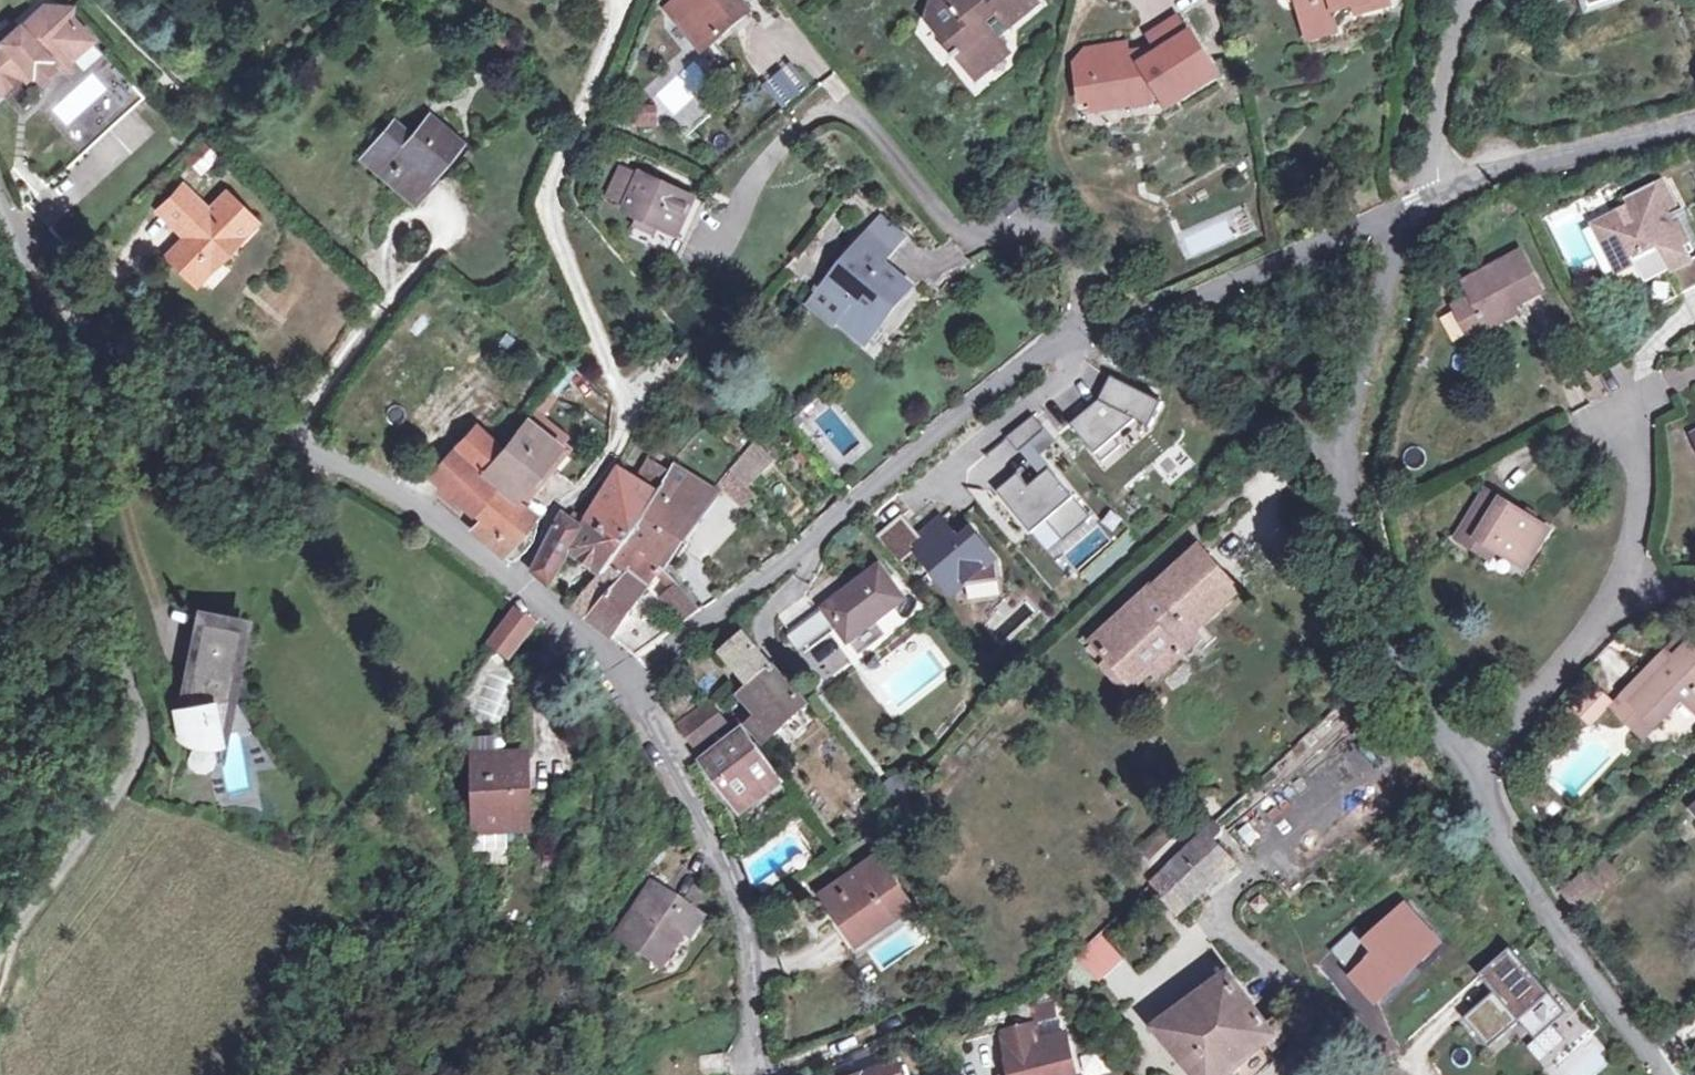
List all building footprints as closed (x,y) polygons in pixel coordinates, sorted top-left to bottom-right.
[(17,76),(23,81),(30,74),(49,58),(66,58),(87,39),(64,16),(43,11),(39,8),(37,2),(32,0),(7,25),(12,29),(0,40),(0,92),(17,76)] [(669,8),(703,50),(747,14),(737,0),(679,0),(669,8)] [(933,0),(931,0),(926,16),(931,22),(948,8),(944,3),(933,0)] [(931,22),(975,75),(1008,48),(999,37),(1009,29),(1009,24),(1037,1),(1036,0),(933,0),(944,3),(948,8),(931,22)] [(1298,10),(1303,9),(1310,7),(1308,0),(1295,0),(1298,10)] [(1310,7),(1303,9),(1310,35),(1338,28),(1335,18),(1340,12),(1351,11),(1353,15),(1393,4),(1392,0),(1308,0),(1310,7)] [(1593,0),(1595,9),(1626,0),(1625,0),(1594,0),(1593,0)] [(43,11),(64,16),(60,7),(37,2),(39,8),(43,11)] [(1075,67),(1079,91),(1087,90),(1089,104),(1114,101),(1115,109),(1150,104),(1164,96),(1170,104),(1212,78),(1206,69),(1211,66),(1180,20),(1154,34),(1152,45),(1159,56),(1148,62),(1143,55),(1130,57),(1127,45),(1106,48),(1107,52),(1085,56),(1075,67)] [(7,25),(0,31),(0,40),(12,29),(7,25)] [(1338,28),(1310,35),(1312,42),(1339,36),(1338,28)] [(49,58),(30,74),(37,81),(51,67),(62,68),(67,67),(66,58),(49,58)] [(777,106),(807,83),(789,60),(760,82),(777,106)] [(1087,90),(1079,91),(1082,106),(1089,104),(1087,90)] [(1114,101),(1089,104),(1091,113),(1115,109),(1114,101)] [(633,108),(636,127),(657,124),(653,104),(633,108)] [(429,118),(410,140),(393,125),(363,159),(416,202),(434,181),(429,177),(458,143),(429,118)] [(198,140),(181,159),(196,171),(212,152),(198,140)] [(704,203),(654,182),(650,190),(636,184),(640,175),(623,169),(610,199),(627,207),(624,212),(641,219),(637,227),(654,234),(649,246),(679,258),(687,238),(704,203)] [(650,190),(654,182),(640,175),(636,184),(650,190)] [(1657,248),(1664,260),(1687,249),(1685,246),(1691,243),(1679,222),(1674,224),(1667,212),(1676,208),(1664,184),(1624,203),(1638,228),(1629,232),(1620,216),(1595,228),(1620,276),(1637,267),(1633,260),(1657,248)] [(158,214),(174,229),(186,218),(193,224),(184,234),(187,237),(166,258),(188,279),(202,263),(214,260),(252,221),(223,192),(205,210),(183,188),(158,214)] [(186,218),(174,229),(181,236),(184,234),(193,224),(186,218)] [(877,227),(867,237),(877,246),(869,256),(878,264),(896,244),(877,227)] [(850,308),(837,323),(844,329),(863,345),(878,327),(869,319),(899,282),(878,264),(869,256),(877,246),(867,237),(826,288),(850,308)] [(1687,249),(1664,260),(1671,272),(1693,261),(1687,249)] [(1474,336),(1506,319),(1503,313),(1516,306),(1542,292),(1520,252),(1466,281),(1474,296),(1457,305),(1474,336)] [(202,263),(188,279),(193,283),(214,260),(202,263)] [(900,282),(899,282),(869,319),(878,327),(880,328),(911,290),(900,282)] [(850,308),(826,288),(814,303),(808,309),(832,329),(837,323),(850,308)] [(1503,313),(1506,319),(1519,312),(1516,306),(1503,313)] [(1097,401),(1069,423),(1094,452),(1134,419),(1147,423),(1159,400),(1109,374),(1097,401)] [(1032,414),(1005,433),(1017,450),(1045,429),(1032,414)] [(481,475),(510,500),(555,446),(524,422),(500,452),(481,475)] [(481,475),(500,452),(476,425),(431,472),(479,522),(471,531),(503,554),(534,517),(519,507),(510,500),(481,475)] [(734,470),(749,486),(774,461),(757,442),(734,470)] [(510,500),(519,507),(565,454),(555,446),(510,500)] [(660,495),(671,472),(649,460),(635,480),(660,495)] [(1017,470),(999,489),(1029,533),(1073,497),(1048,467),(1026,485),(1017,470)] [(627,547),(661,568),(715,492),(713,491),(673,468),(671,472),(660,495),(627,547)] [(757,495),(749,486),(734,470),(733,469),(716,488),(743,508),(757,495)] [(627,547),(660,495),(635,480),(621,472),(590,523),(626,546),(627,547)] [(1458,538),(1474,548),(1481,539),(1495,547),(1525,566),(1548,528),(1488,492),(1458,538)] [(900,514),(874,538),(912,584),(928,574),(955,604),(970,584),(1000,578),(1001,560),(974,525),(961,533),(940,510),(919,532),(900,514)] [(570,554),(585,530),(565,519),(534,575),(549,586),(570,554)] [(585,530),(570,554),(601,576),(574,607),(588,619),(622,581),(609,568),(626,546),(590,523),(585,530)] [(1481,539),(1474,548),(1489,558),(1495,547),(1481,539)] [(588,619),(611,638),(638,600),(657,574),(661,568),(627,547),(626,546),(609,568),(622,581),(588,619)] [(1130,682),(1148,665),(1173,643),(1185,654),(1203,637),(1195,628),(1237,589),(1199,549),(1096,642),(1127,675),(1125,677),(1130,682)] [(848,642),(907,598),(880,565),(823,607),(848,642)] [(661,568),(657,574),(675,590),(665,599),(685,623),(701,612),(677,582),(661,568)] [(1195,628),(1203,637),(1212,645),(1218,640),(1209,629),(1243,596),(1237,589),(1195,628)] [(662,640),(638,600),(611,638),(636,659),(662,640)] [(514,616),(488,649),(508,664),(533,631),(514,616)] [(198,625),(183,711),(184,716),(173,718),(176,743),(222,751),(224,739),(243,632),(198,625)] [(753,727),(766,744),(810,704),(747,633),(725,651),(735,665),(749,681),(745,686),(766,713),(753,727)] [(1173,643),(1148,665),(1160,677),(1185,654),(1173,643)] [(1627,696),(1657,724),(1683,698),(1694,709),(1694,651),(1690,646),(1675,661),(1663,673),(1655,666),(1627,696)] [(1663,673),(1675,661),(1667,654),(1655,666),(1663,673)] [(1597,692),(1578,712),(1592,724),(1610,704),(1597,692)] [(1657,724),(1627,696),(1615,709),(1645,737),(1657,724)] [(695,744),(725,722),(710,703),(681,726),(695,744)] [(1607,710),(1597,722),(1619,739),(1628,728),(1607,710)] [(708,763),(742,807),(782,777),(757,743),(751,748),(741,736),(708,763)] [(475,764),(498,764),(497,742),(474,743),(475,764)] [(498,764),(475,764),(477,834),(480,834),(502,834),(517,834),(526,833),(525,764),(498,764)] [(894,811),(886,801),(875,809),(883,819),(894,811)] [(1217,822),(1182,855),(1180,858),(1154,884),(1181,913),(1237,865),(1215,842),(1218,838),(1222,829),(1217,822)] [(502,851),(502,834),(480,834),(480,856),(485,856),(502,856),(502,851)] [(517,834),(502,834),(502,851),(516,851),(517,834)] [(506,855),(502,856),(485,856),(485,865),(505,864),(506,855)] [(857,944),(912,905),(882,859),(825,898),(857,944)] [(1620,878),(1604,860),(1566,893),(1580,912),(1620,878)] [(650,888),(615,940),(655,966),(678,936),(685,940),(699,921),(650,888)] [(1072,958),(1098,982),(1123,955),(1097,931),(1072,958)] [(1494,993),(1463,1019),(1488,1049),(1519,1023),(1535,1042),(1569,1014),(1515,950),(1481,978),(1494,993)] [(1268,1026),(1230,976),(1159,1026),(1200,1074),(1233,1074),(1271,1041),(1278,1050),(1295,1036),(1280,1018),(1268,1026)] [(1066,1033),(1050,1037),(1053,1050),(1042,1053),(1039,1040),(1035,1026),(1003,1033),(1013,1074),(1076,1074),(1066,1033)] [(1053,1050),(1050,1037),(1039,1040),(1042,1053),(1053,1050)] [(895,1064),(868,1074),(900,1074),(895,1064)]
